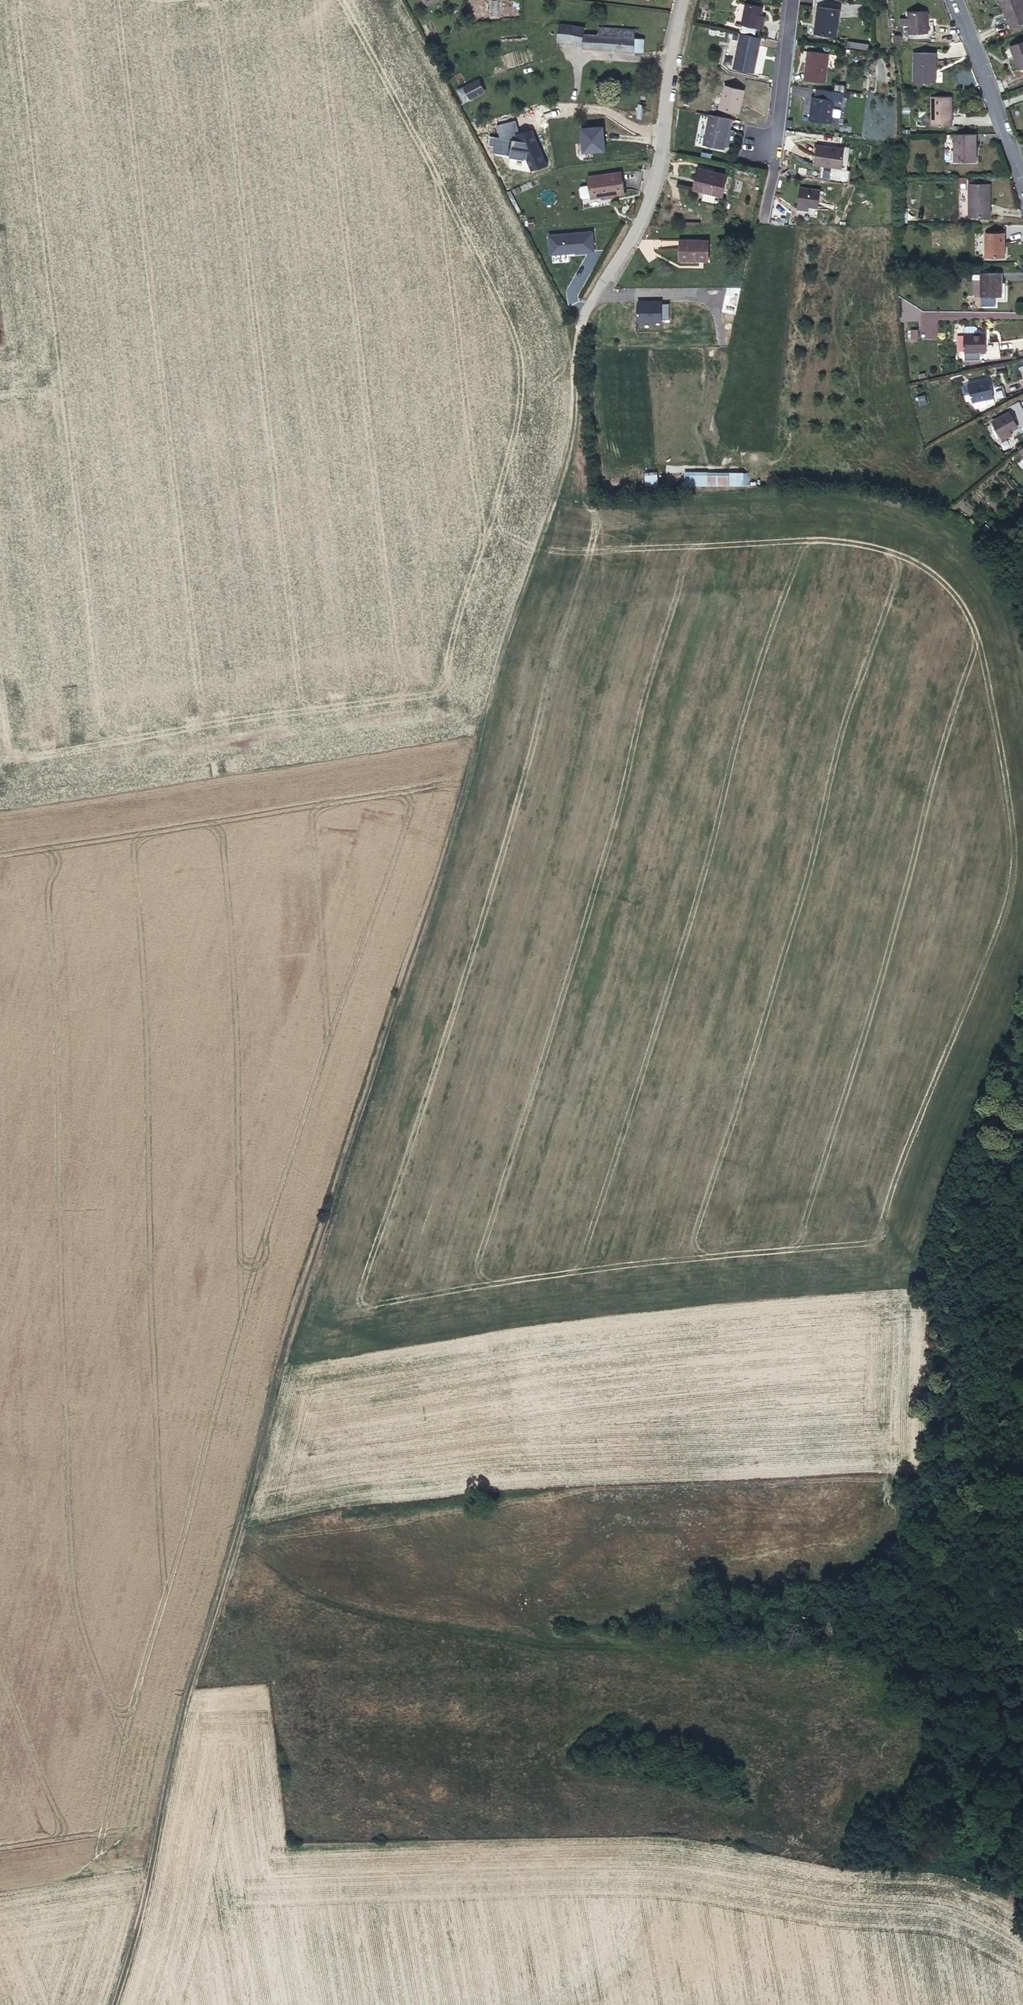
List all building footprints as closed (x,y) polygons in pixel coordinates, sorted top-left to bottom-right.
[(1011,27),(1022,22),(1022,0),(1002,0),(1011,27)] [(760,13),(761,5),(747,2),(743,23),(763,27),(765,15),(760,13)] [(837,34),(839,8),(818,5),(816,32),(837,34)] [(927,20),(926,9),(909,10),(908,31),(934,30),(936,19),(927,20)] [(588,41),(589,32),(589,25),(558,23),(557,39),(588,41)] [(604,32),(589,32),(588,41),(589,46),(641,49),(641,37),(632,36),(632,27),(605,26),(604,32)] [(753,73),(760,37),(740,33),(733,68),(753,73)] [(1012,46),(1020,67),(1022,66),(1022,41),(1012,46)] [(826,81),(828,52),(806,50),(804,79),(826,81)] [(938,78),(937,50),(914,51),(914,79),(938,78)] [(484,89),(479,79),(457,91),(463,101),(484,89)] [(739,111),(743,87),(727,84),(722,108),(739,111)] [(842,98),(843,90),(817,87),(817,94),(814,94),(812,117),(835,119),(837,97),(842,98)] [(933,97),(932,114),(936,115),(935,123),(950,124),(950,97),(933,97)] [(639,106),(637,125),(643,125),(645,106),(639,106)] [(725,148),(731,117),(711,114),(704,143),(725,148)] [(553,157),(544,124),(532,128),(537,149),(530,151),(533,163),(553,157)] [(978,159),(977,131),(955,132),(955,160),(978,159)] [(846,166),(847,148),(816,144),(814,162),(846,166)] [(856,158),(869,159),(870,148),(857,147),(856,158)] [(722,193),(725,174),(697,170),(695,190),(722,193)] [(625,171),(591,172),(592,194),(626,192),(625,171)] [(974,200),(974,212),(992,211),(989,180),(968,181),(969,200),(974,200)] [(581,201),(591,199),(589,187),(580,188),(581,201)] [(821,204),(821,190),(801,188),(798,207),(811,208),(811,203),(821,204)] [(1005,253),(1002,230),(985,231),(986,255),(1005,253)] [(575,234),(545,235),(545,247),(575,247),(575,234)] [(709,258),(710,237),(683,236),(682,257),(709,258)] [(1003,292),(999,270),(978,274),(982,296),(1003,292)] [(989,338),(989,331),(966,331),(966,349),(989,349),(989,338)] [(999,338),(989,338),(989,349),(991,349),(992,351),(999,351),(999,338)] [(989,399),(987,394),(994,392),(996,391),(995,389),(997,388),(1002,390),(1005,388),(1002,379),(992,383),(989,374),(967,381),(974,398),(975,398),(977,403),(979,404),(988,401),(989,399)] [(928,402),(926,393),(919,394),(921,403),(928,402)] [(1012,412),(1019,425),(1022,422),(1022,405),(1021,402),(1010,408),(1012,412)] [(1019,425),(1012,412),(994,420),(1002,436),(1010,433),(1008,430),(1019,425)] [(685,488),(745,488),(745,473),(685,473),(685,488)] [(645,475),(646,487),(658,486),(657,474),(645,475)]
